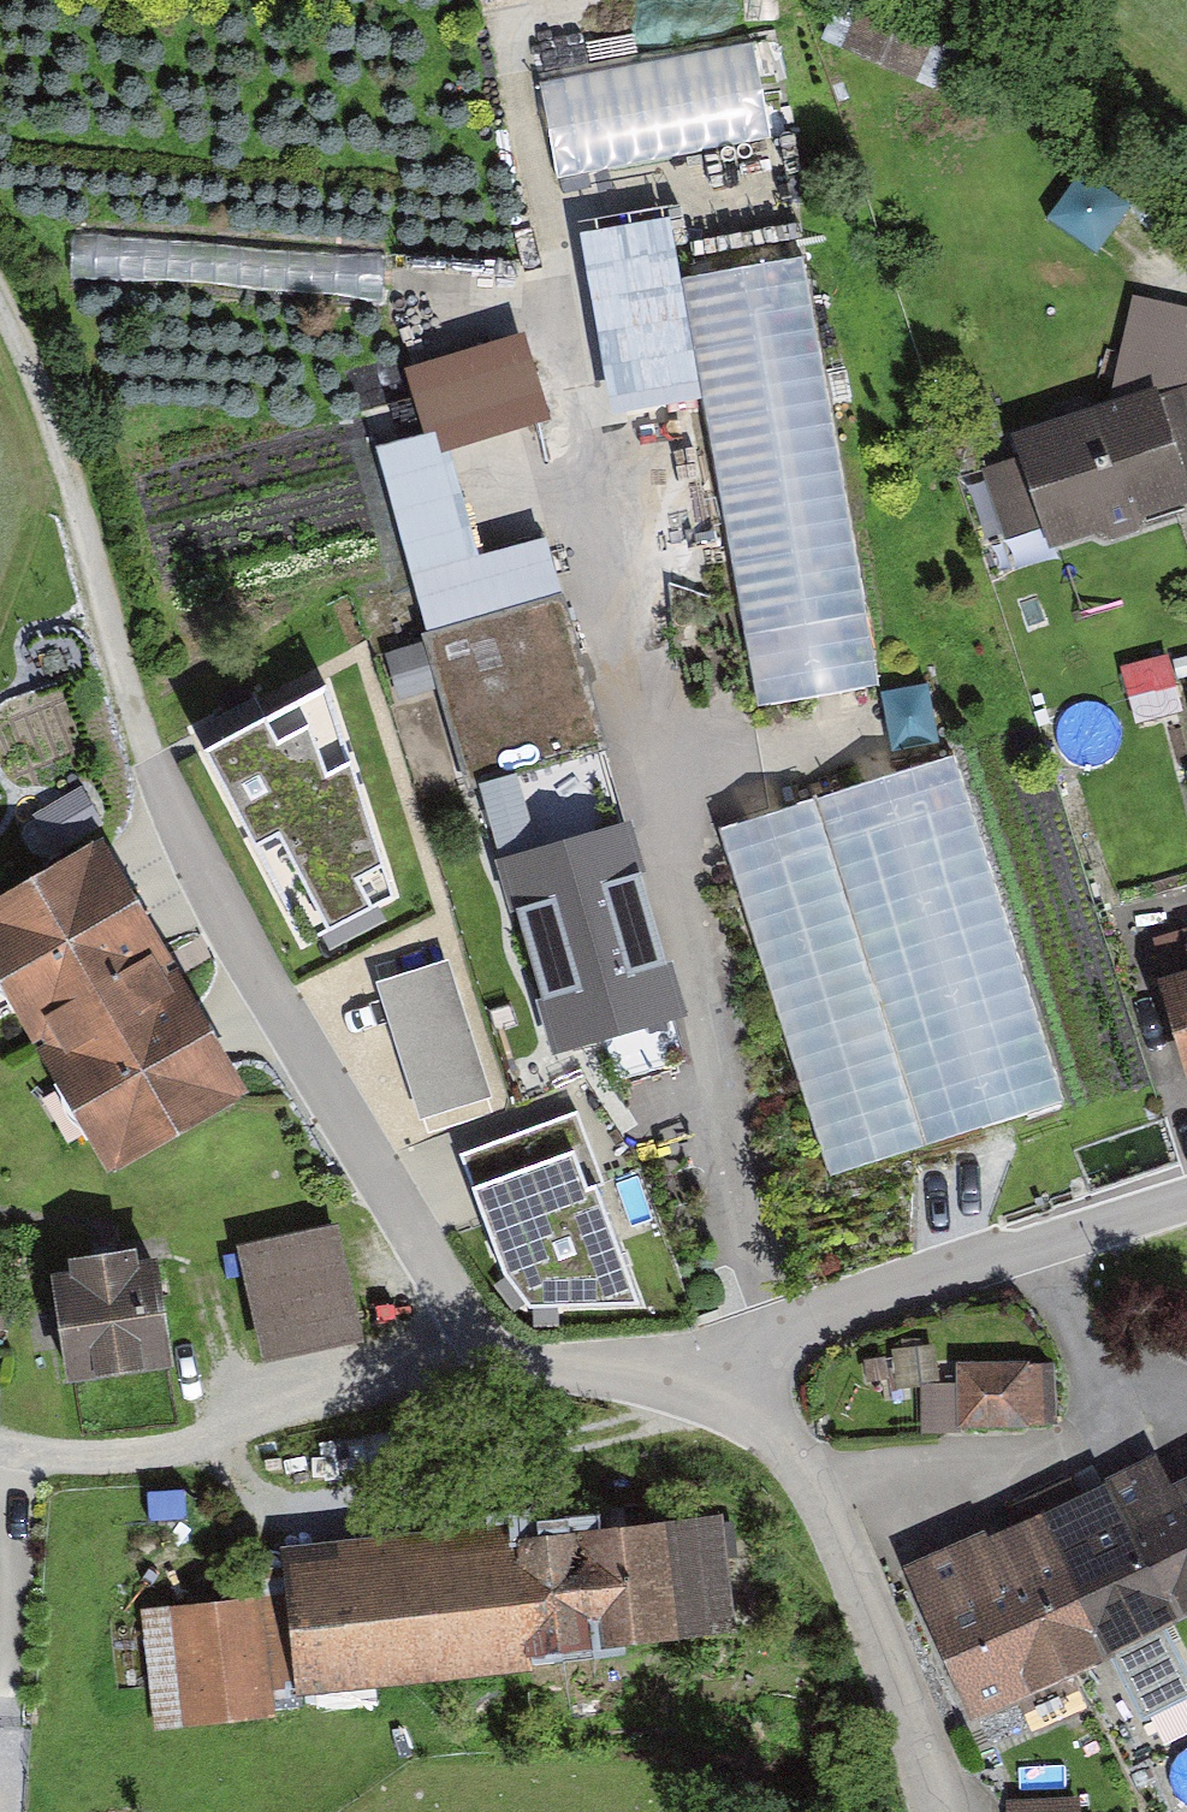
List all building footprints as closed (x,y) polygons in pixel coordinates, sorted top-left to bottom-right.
[(565,175),(774,142),(757,38),(548,72),(565,175)] [(671,211),(582,226),(613,402),(702,387),(682,273),(671,211)] [(385,309),(391,257),(109,222),(103,275),(385,309)] [(882,681),(809,252),(682,273),(702,387),(761,701),(882,681)] [(373,436),(469,784),(601,747),(542,533),(477,551),(446,440),(548,412),(524,328),(405,361),(422,423),(373,436)] [(993,464),(1017,537),(1056,524),(1064,549),(1186,508),(1186,392),(1180,394),(1176,383),(1026,433),(1032,451),(993,464)] [(192,744),(301,947),(397,902),(328,678),(192,744)] [(1062,1107),(946,759),(711,837),(827,1185),(1062,1107)] [(631,831),(517,868),(577,1050),(691,1012),(631,831)] [(0,899),(0,961),(114,1168),(247,1095),(107,840),(0,899)] [(445,944),(364,972),(414,1116),(495,1089),(445,944)] [(457,1154),(509,1298),(644,1306),(577,1110),(457,1154)] [(338,1222),(236,1245),(260,1352),(362,1329),(338,1222)] [(157,1250),(58,1261),(71,1378),(170,1366),(157,1250)] [(1048,1360),(962,1363),(964,1424),(1050,1422),(1048,1360)] [(922,1575),(993,1719),(1186,1623),(1186,1478),(1173,1451),(922,1575)] [(272,1603),(151,1611),(159,1734),(282,1726),(280,1694),(555,1675),(553,1646),(747,1632),(738,1516),(313,1546),(315,1568),(269,1571),(272,1603)] [(1015,1796),(1015,1811),(1082,1811),(1082,1797),(1015,1796)]
